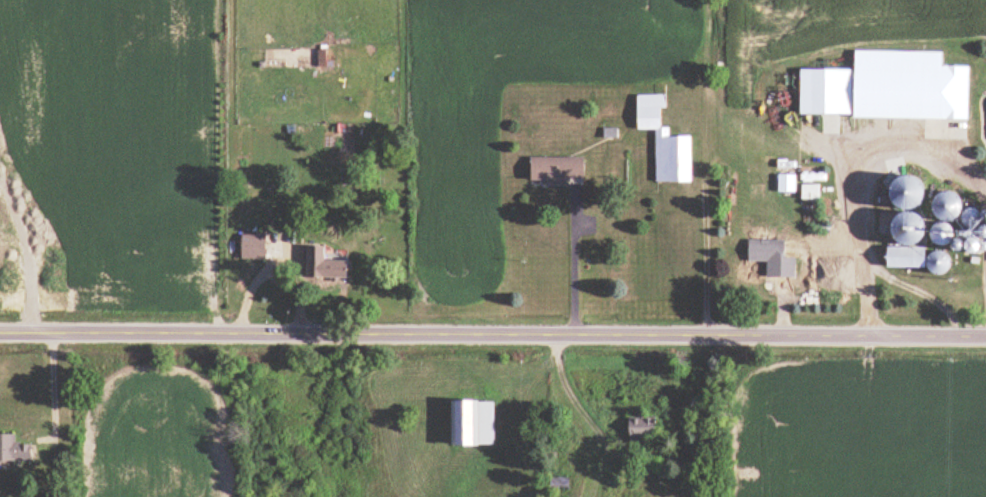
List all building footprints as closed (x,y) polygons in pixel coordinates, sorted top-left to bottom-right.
[(320,65),(330,65),(330,49),(320,49),(320,65)] [(803,68),(802,116),(975,117),(976,65),(947,65),(948,51),(857,50),(856,68),(803,68)] [(658,129),(658,182),(695,182),(695,135),(672,135),(672,127),(666,127),(665,107),(669,107),(669,94),(640,94),(641,129),(658,129)] [(534,157),(534,182),(589,182),(589,157),(534,157)] [(269,233),(245,233),(245,258),(269,258),(269,233)] [(770,276),(798,276),(798,257),(788,257),(788,238),(749,238),(749,261),(769,261),(770,276)] [(312,278),(355,278),(355,260),(331,260),(331,244),(312,244),(312,278)] [(894,266),(934,266),(934,246),(894,246),(894,266)] [(497,400),(456,400),(456,445),(497,445),(497,400)] [(664,416),(631,416),(631,440),(664,440),(664,416)] [(35,461),(35,443),(20,443),(20,433),(0,433),(0,461),(35,461)] [(556,489),(575,489),(575,477),(556,477),(556,489)]
